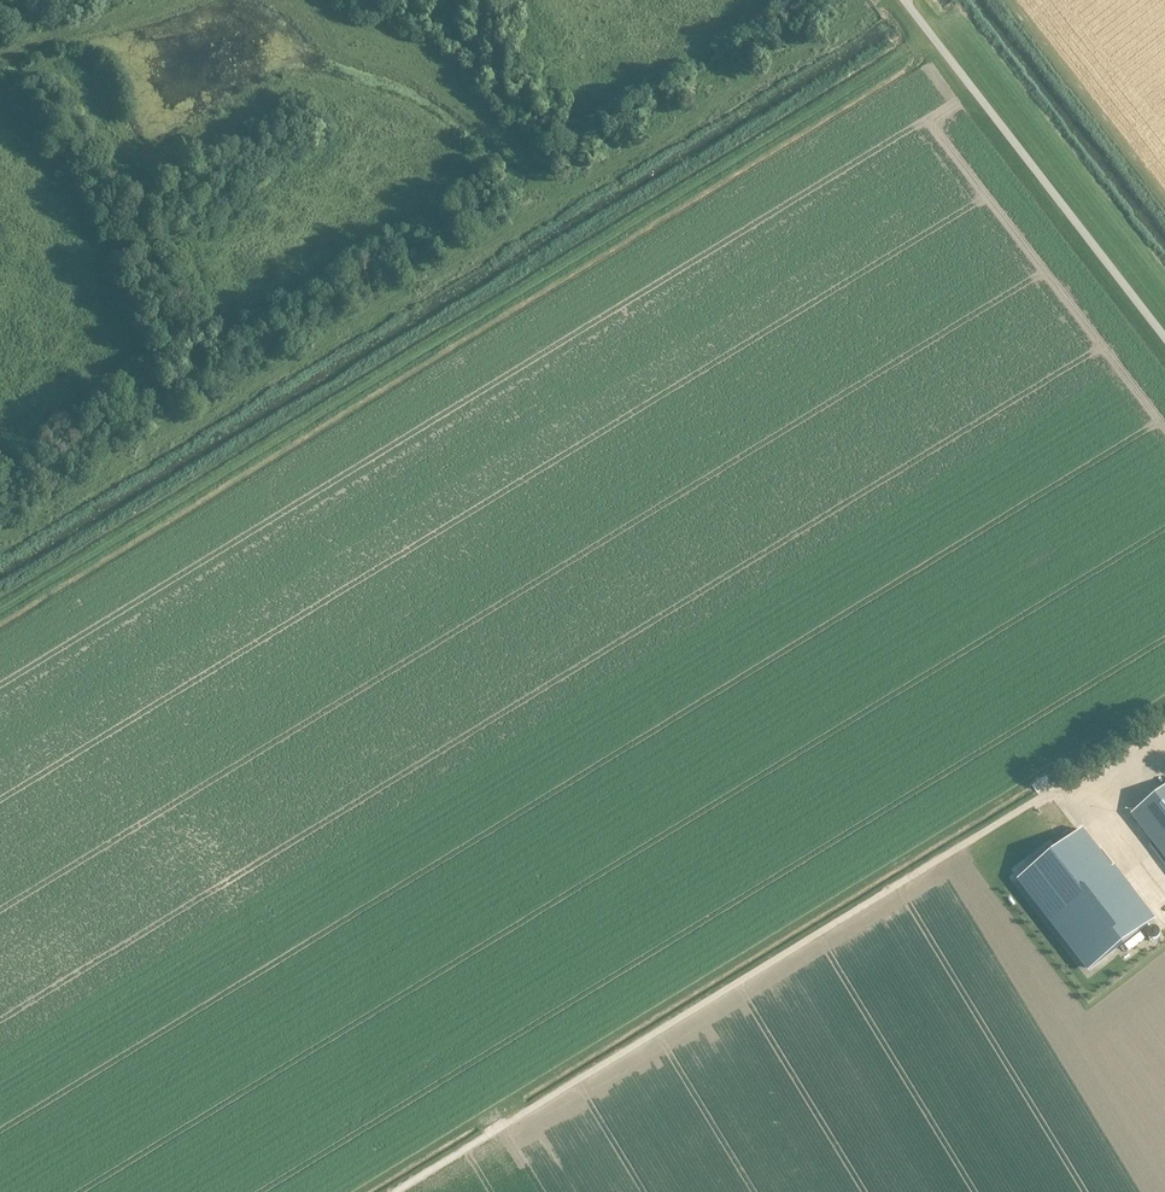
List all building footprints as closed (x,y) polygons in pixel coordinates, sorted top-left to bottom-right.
[(1131,815),(1164,859),(1164,789),(1131,815)] [(1082,830),(1019,879),(1089,969),(1151,920),(1082,830)] [(1147,857),(1153,853),(1149,846),(1142,850),(1147,857)]
